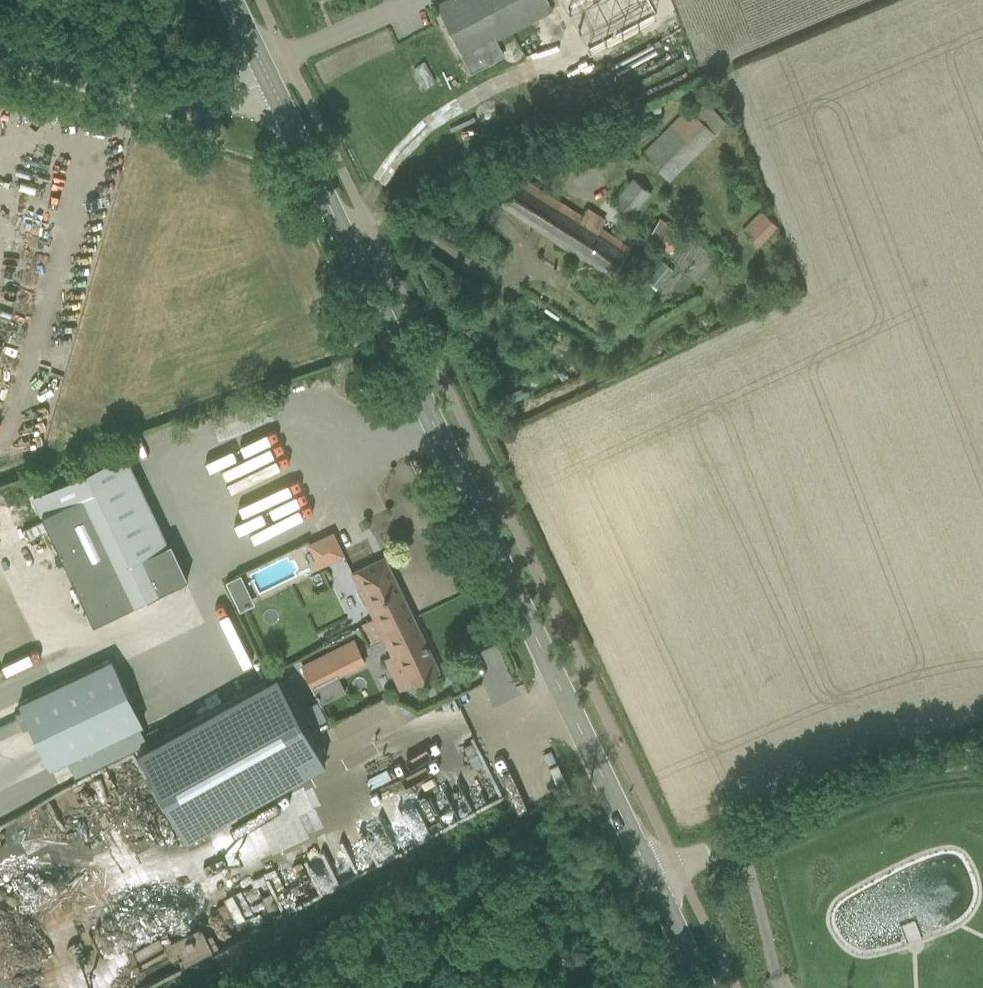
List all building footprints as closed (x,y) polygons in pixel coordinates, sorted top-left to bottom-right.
[(438,6),(472,70),(503,53),(495,37),(552,6),(549,0),(449,0),(438,6)] [(578,40),(648,10),(643,0),(561,0),(578,40)] [(643,152),(670,178),(725,121),(700,97),(690,107),(688,105),(643,152)] [(547,152),(556,175),(571,169),(572,171),(609,157),(598,131),(547,152)] [(583,256),(611,276),(632,246),(601,226),(606,218),(589,207),(583,215),(520,174),(501,203),(582,258),(583,256)] [(614,201),(632,216),(651,192),(633,177),(614,201)] [(743,228),(741,229),(758,246),(759,245),(777,227),(778,226),(762,210),(743,228)] [(647,237),(671,253),(684,233),(660,217),(647,237)] [(663,261),(647,279),(657,287),(673,269),(663,261)] [(565,360),(554,366),(561,381),(573,375),(565,360)] [(265,394),(254,397),(257,406),(268,402),(265,394)] [(257,437),(212,453),(217,469),(210,471),(222,506),(254,494),(239,454),(261,446),(257,437)] [(34,496),(94,622),(184,579),(124,453),(34,496)] [(279,501),(291,494),(284,481),(273,488),(272,487),(237,507),(249,526),(282,507),(279,501)] [(320,565),(343,554),(333,532),(310,543),(320,565)] [(385,557),(353,572),(361,589),(358,594),(362,603),(368,603),(375,617),(361,624),(369,640),(415,619),(385,557)] [(386,658),(400,687),(411,682),(412,683),(440,670),(415,619),(369,640),(371,643),(384,637),(392,655),(386,658)] [(354,639),(302,665),(314,689),(366,663),(365,661),(354,640),(354,639)] [(142,724),(111,658),(20,701),(52,767),(142,724)] [(276,673),(137,750),(186,838),(325,762),(276,673)] [(198,923),(133,949),(144,976),(209,950),(198,923)]
